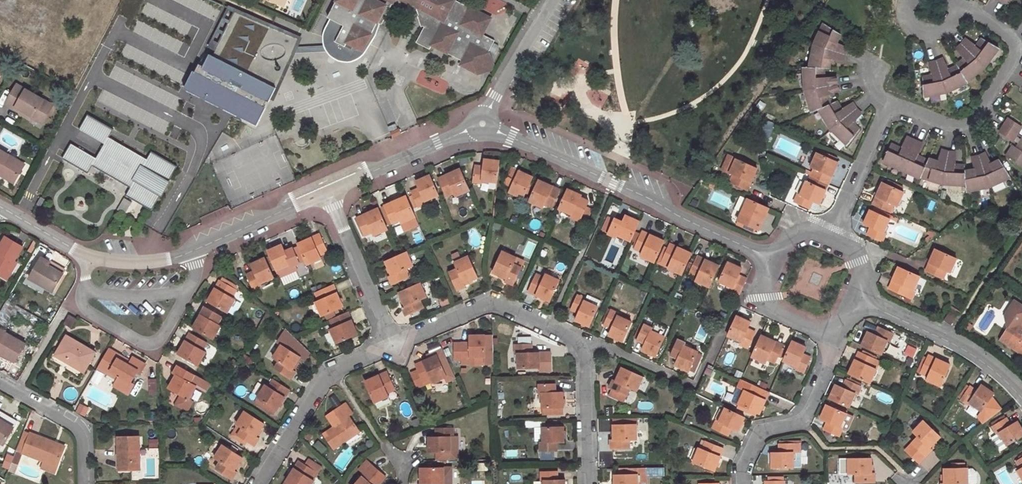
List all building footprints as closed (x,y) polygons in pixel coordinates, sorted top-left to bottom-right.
[(393,0),(336,0),(327,17),(332,20),(344,25),(335,41),(345,46),(347,42),(363,50),(377,22),(380,24),(393,0)] [(416,6),(419,15),(424,26),(424,27),(416,42),(429,49),(431,45),(461,61),(460,64),(478,74),(490,69),(492,65),(487,53),(494,41),(482,35),(490,18),(454,0),(419,0),(416,6)] [(236,11),(228,7),(208,47),(215,51),(236,11)] [(286,32),(236,11),(215,51),(213,56),(210,54),(204,66),(199,64),(195,72),(193,71),(184,89),(242,118),(257,126),(266,108),(264,107),(267,101),(269,102),(270,99),(276,88),(262,81),(272,61),(274,61),(276,61),(277,61),(279,60),(281,59),(284,57),(285,56),(286,54),(286,51),(285,49),(284,48),(283,46),(282,45),(281,45),(280,45),(286,32)] [(344,25),(332,20),(321,41),(325,43),(326,45),(326,46),(327,47),(327,48),(328,49),(328,50),(329,51),(331,54),(334,56),(335,57),(338,58),(340,59),(343,59),(345,60),(347,60),(351,59),(352,59),(354,58),(357,57),(358,56),(360,54),(363,50),(347,42),(345,46),(335,41),(344,25)] [(813,44),(844,54),(846,50),(847,48),(837,43),(841,34),(824,23),(813,44)] [(302,39),(286,32),(280,45),(281,45),(282,45),(283,46),(284,48),(285,49),(286,51),(286,54),(285,56),(284,57),(281,59),(279,60),(277,61),(276,61),(274,61),(272,61),(262,81),(276,88),(270,99),(274,100),(295,53),(298,47),(302,39)] [(964,41),(960,44),(984,67),(998,48),(982,39),(976,46),(965,39),(964,41)] [(843,58),(844,54),(813,44),(809,67),(824,68),(829,68),(830,58),(843,61),(843,58)] [(957,64),(957,66),(967,81),(984,67),(960,44),(958,47),(956,49),(964,58),(957,64)] [(939,59),(936,61),(946,92),(968,82),(967,81),(957,66),(947,70),(942,59),(939,59)] [(946,92),(936,61),(932,62),(929,63),(932,75),(921,77),(923,97),(946,92)] [(825,78),(824,68),(809,67),(803,66),(804,89),(836,84),(836,80),(835,78),(825,78)] [(837,87),(836,84),(804,89),(811,111),(818,108),(830,103),(827,95),(838,89),(837,87)] [(5,104),(22,114),(23,112),(33,118),(33,119),(42,124),(51,108),(42,103),(43,100),(17,85),(5,104)] [(836,101),(830,103),(818,108),(830,129),(856,108),(854,105),(852,103),(842,109),(836,101)] [(858,111),(856,108),(830,129),(847,144),(859,128),(852,122),(861,113),(858,111)] [(95,158),(70,144),(61,159),(87,174),(92,166),(130,188),(126,196),(151,210),(160,196),(134,181),(143,166),(168,180),(177,166),(150,151),(146,158),(108,137),(113,129),(87,114),(78,130),(103,144),(95,158)] [(774,122),(762,117),(764,133),(768,135),(774,122)] [(1005,122),(1003,125),(1016,134),(1021,126),(1007,118),(1005,122)] [(1016,134),(1003,125),(1001,128),(999,131),(1013,139),(1016,134)] [(398,129),(389,133),(392,138),(400,134),(398,129)] [(900,168),(913,139),(910,138),(906,136),(901,148),(890,143),(882,161),(900,168)] [(1017,147),(1013,145),(1006,155),(1021,165),(1021,138),(1017,147)] [(918,141),(913,139),(900,168),(920,175),(927,160),(917,155),(922,143),(918,141)] [(928,158),(927,160),(920,175),(942,182),(948,151),(945,150),(941,149),(938,161),(928,158)] [(15,180),(24,165),(0,150),(0,171),(15,180)] [(952,151),(948,151),(942,182),(966,184),(965,170),(964,164),(954,165),(955,152),(952,151)] [(814,168),(810,176),(828,184),(838,162),(834,160),(825,156),(818,153),(817,152),(810,166),(814,168)] [(982,154),(978,155),(989,186),(1010,176),(999,159),(991,162),(985,152),(982,154)] [(974,169),(965,170),(966,184),(967,190),(989,186),(978,155),(975,156),(972,157),(974,169)] [(757,168),(736,159),(729,173),(733,174),(730,181),(747,190),(757,168)] [(481,180),(497,182),(499,161),(484,160),(483,167),(475,166),(472,182),(480,183),(481,180)] [(160,196),(168,180),(143,166),(134,181),(160,196)] [(511,168),(503,185),(511,189),(509,192),(523,198),(532,178),(511,168)] [(470,190),(461,169),(438,179),(445,196),(453,193),(455,196),(470,190)] [(13,182),(15,180),(0,171),(0,174),(13,182)] [(438,195),(430,176),(415,182),(418,189),(410,192),(412,196),(416,205),(417,207),(424,203),(424,201),(438,195)] [(538,180),(529,201),(542,207),(544,204),(551,208),(560,190),(538,180)] [(797,193),(794,201),(808,207),(812,200),(819,203),(825,190),(806,181),(800,194),(797,193)] [(882,182),(872,204),(890,212),(893,204),(897,206),(904,191),(901,190),(894,187),(885,183),(882,182)] [(567,189),(558,209),(572,215),(571,218),(579,221),(579,220),(585,208),(586,206),(578,202),(581,196),(567,189)] [(401,224),(415,217),(406,196),(384,206),(391,223),(399,220),(401,224)] [(122,201),(130,206),(132,202),(124,197),(122,201)] [(748,198),(738,220),(750,225),(748,229),(754,232),(756,228),(759,229),(769,208),(748,198)] [(130,206),(122,201),(117,209),(125,214),(130,206)] [(388,225),(391,223),(384,206),(380,208),(388,225)] [(387,229),(378,208),(356,218),(363,236),(371,232),(373,236),(387,229)] [(585,208),(579,220),(585,222),(590,210),(585,208)] [(875,208),(874,211),(889,219),(896,222),(898,217),(892,214),(891,216),(875,208)] [(889,219),(874,211),(870,210),(864,223),(870,226),(867,234),(882,241),(885,234),(883,232),(889,219)] [(616,235),(630,241),(639,222),(625,215),(622,223),(614,219),(614,220),(609,232),(607,234),(615,238),(616,235)] [(609,232),(614,220),(607,218),(602,229),(609,232)] [(750,225),(738,220),(736,224),(748,229),(750,225)] [(640,256),(654,263),(664,241),(642,232),(634,248),(642,252),(640,256)] [(319,234),(297,244),(306,264),(321,258),(319,255),(327,251),(319,234)] [(6,279),(15,262),(14,260),(22,247),(5,237),(0,246),(0,275),(6,279)] [(682,274),(691,254),(669,244),(667,249),(661,261),(669,265),(667,268),(682,274)] [(281,245),(267,251),(276,270),(289,264),(291,267),(299,263),(294,252),(292,248),(285,251),(281,245)] [(661,261),(667,249),(664,248),(658,263),(667,268),(669,265),(661,261)] [(956,258),(935,248),(925,270),(943,278),(946,270),(950,272),(956,258)] [(298,250),(294,252),(299,263),(303,261),(298,250)] [(407,252),(399,256),(385,262),(390,275),(388,276),(392,284),(410,276),(407,269),(413,266),(407,252)] [(502,252),(493,272),(507,278),(505,281),(513,285),(520,268),(513,264),(516,258),(502,252)] [(457,269),(449,272),(457,290),(465,286),(464,284),(477,278),(468,256),(455,263),(457,269)] [(709,287),(719,266),(697,256),(689,274),(697,277),(695,281),(709,287)] [(48,265),(50,262),(41,257),(29,277),(53,291),(63,274),(48,265)] [(265,258),(251,264),(254,271),(246,275),(252,289),(260,286),(259,283),(273,277),(265,258)] [(513,264),(520,268),(523,261),(516,258),(513,264)] [(65,271),(50,262),(48,265),(63,274),(65,271)] [(739,294),(746,278),(739,275),(742,269),(727,263),(719,281),(733,288),(732,290),(739,294)] [(919,275),(899,266),(889,288),(906,296),(909,289),(913,290),(919,275)] [(536,274),(528,291),(549,301),(559,281),(545,274),(543,278),(536,274)] [(219,281),(208,301),(227,312),(235,300),(232,298),(236,290),(219,281)] [(420,283),(399,293),(404,306),(402,307),(405,315),(423,307),(420,300),(426,297),(420,283)] [(342,306),(333,285),(318,291),(315,293),(318,300),(315,302),(321,315),(342,306)] [(585,301),(586,299),(578,295),(571,310),(578,313),(575,320),(579,322),(589,327),(598,307),(585,301)] [(587,297),(586,299),(585,301),(598,307),(600,302),(587,297)] [(1017,303),(1012,311),(1006,312),(1004,316),(1007,328),(1000,340),(1021,354),(1021,306),(1017,303)] [(204,306),(193,327),(212,339),(220,326),(218,324),(222,317),(204,306)] [(950,309),(959,315),(961,312),(951,306),(950,309)] [(601,324),(604,325),(611,310),(608,309),(601,324)] [(611,310),(604,325),(612,328),(609,335),(613,337),(622,341),(631,322),(618,316),(618,314),(611,310)] [(348,312),(329,320),(332,327),(329,329),(336,343),(357,334),(348,312)] [(949,312),(944,320),(951,325),(956,316),(949,312)] [(69,315),(64,324),(71,328),(76,319),(69,315)] [(750,322),(736,316),(727,336),(741,342),(740,345),(748,348),(755,333),(747,329),(750,322)] [(637,339),(644,325),(640,323),(633,338),(637,339)] [(651,328),(644,325),(637,339),(645,343),(642,350),(646,352),(655,356),(665,337),(650,330),(651,328)] [(861,346),(881,354),(887,341),(890,342),(891,339),(893,334),(878,327),(875,335),(868,332),(861,346)] [(2,354),(15,361),(25,344),(0,330),(0,352),(2,354)] [(189,333),(178,354),(198,365),(205,352),(202,350),(206,343),(189,333)] [(493,364),(492,335),(469,336),(470,343),(461,344),(461,361),(461,365),(470,365),(470,358),(484,357),(485,365),(493,364)] [(761,336),(752,356),(765,362),(766,359),(775,363),(777,357),(781,349),(783,345),(761,336)] [(66,337),(57,353),(71,360),(69,363),(84,371),(94,353),(66,337)] [(677,339),(670,355),(678,358),(675,365),(679,367),(689,371),(698,352),(684,346),(685,343),(677,339)] [(791,341),(783,360),(798,367),(797,370),(803,372),(810,357),(803,354),(805,348),(791,341)] [(300,357),(280,345),(273,357),(279,361),(274,369),(290,379),(295,371),(293,369),(300,357)] [(517,354),(517,368),(538,368),(538,353),(531,353),(531,345),(514,345),(514,354),(517,354)] [(415,365),(418,371),(422,381),(430,378),(431,381),(431,382),(444,377),(446,382),(455,378),(442,348),(431,353),(433,357),(428,359),(415,365)] [(108,349),(97,368),(110,375),(112,371),(120,376),(117,379),(114,385),(127,394),(133,384),(130,383),(137,372),(139,373),(144,365),(132,358),(130,362),(128,365),(118,359),(120,356),(108,349)] [(863,350),(862,353),(876,359),(877,357),(863,350)] [(849,374),(869,383),(875,369),(872,368),(876,359),(862,353),(859,352),(849,374)] [(71,360),(57,353),(56,355),(69,363),(71,360)] [(538,353),(538,368),(539,371),(550,371),(549,353),(538,353)] [(926,360),(920,372),(920,373),(928,376),(926,379),(939,385),(949,364),(928,355),(926,360)] [(130,362),(120,356),(118,359),(128,365),(130,362)] [(917,370),(920,372),(926,360),(922,358),(917,370)] [(238,362),(233,359),(228,366),(233,369),(238,362)] [(176,375),(168,388),(180,394),(173,406),(178,409),(178,407),(185,411),(188,410),(193,401),(189,399),(196,386),(205,392),(210,384),(177,366),(173,373),(176,375)] [(611,388),(626,395),(630,388),(636,391),(643,377),(622,367),(615,380),(613,380),(609,387),(611,388)] [(387,371),(365,382),(374,402),(388,396),(386,392),(394,389),(387,371)] [(422,381),(418,371),(411,374),(417,386),(431,381),(430,378),(422,381)] [(847,377),(846,380),(861,386),(862,383),(847,377)] [(289,390),(272,379),(268,386),(265,385),(257,398),(276,410),(289,390)] [(748,392),(751,383),(741,379),(737,387),(744,390),(748,392)] [(830,399),(849,407),(854,394),(857,395),(861,386),(846,380),(843,388),(836,385),(830,399)] [(759,414),(769,391),(751,383),(748,392),(744,390),(738,404),(757,413),(759,414)] [(542,408),(562,407),(562,392),(555,392),(555,384),(539,384),(538,394),(542,393),(542,408)] [(958,397),(961,399),(970,386),(967,384),(958,397)] [(970,386),(961,399),(968,404),(969,403),(981,410),(993,393),(981,385),(977,391),(970,386)] [(624,402),(626,395),(611,388),(608,394),(624,402)] [(575,398),(574,391),(564,391),(564,399),(575,398)] [(273,414),(276,410),(257,398),(254,402),(273,414)] [(346,403),(342,405),(349,416),(353,413),(346,403)] [(829,406),(846,413),(847,411),(830,403),(829,406)] [(757,413),(738,404),(736,408),(755,416),(757,413)] [(88,409),(80,405),(77,411),(85,415),(88,409)] [(342,405),(329,414),(336,425),(333,427),(323,434),(333,449),(359,431),(349,416),(342,405)] [(840,426),(846,413),(829,406),(826,405),(820,418),(828,421),(824,429),(839,436),(842,427),(840,426)] [(744,417),(725,408),(719,421),(716,420),(712,428),(728,435),(731,427),(738,430),(744,417)] [(237,423),(238,424),(244,428),(239,436),(247,441),(254,445),(258,438),(256,436),(264,424),(244,411),(237,423)] [(13,427),(17,421),(1,412),(0,414),(0,419),(13,427)] [(840,426),(842,427),(847,429),(853,416),(846,413),(840,426)] [(336,425),(329,414),(327,416),(333,427),(336,425)] [(992,426),(1006,418),(1003,414),(990,423),(992,426)] [(1006,418),(992,426),(997,434),(999,432),(1006,445),(1021,435),(1021,429),(1017,421),(1011,425),(1006,417),(1006,418)] [(3,444),(13,427),(0,419),(0,442),(3,444)] [(917,436),(905,450),(916,461),(919,464),(932,450),(930,447),(940,437),(923,420),(912,432),(917,436)] [(244,428),(238,424),(231,436),(244,445),(247,441),(239,436),(244,428)] [(610,440),(611,449),(630,448),(630,440),(637,439),(636,424),(613,425),(613,439),(610,440)] [(563,427),(542,427),(542,442),(540,442),(540,451),(557,451),(556,442),(564,442),(563,427)] [(452,437),(452,428),(435,428),(435,437),(429,437),(429,452),(436,452),(436,460),(457,460),(457,437),(452,437)] [(23,451),(30,434),(24,431),(17,449),(23,451)] [(43,460),(56,466),(64,447),(30,434),(23,451),(22,452),(43,460)] [(118,438),(118,454),(120,454),(121,470),(140,469),(139,437),(118,438)] [(702,449),(699,448),(698,448),(693,461),(714,470),(723,448),(705,441),(705,442),(702,449)] [(795,451),(795,443),(780,444),(779,444),(779,452),(771,452),(772,467),(792,467),(792,465),(801,465),(800,451),(795,451)] [(242,457),(222,445),(215,457),(220,461),(215,469),(232,479),(236,472),(234,470),(242,457)] [(855,473),(855,482),(875,481),(874,473),(871,473),(871,459),(847,459),(848,474),(855,473)] [(53,473),(56,466),(43,460),(40,468),(53,473)] [(308,460),(305,465),(315,472),(311,479),(313,480),(321,467),(308,460)] [(363,474),(371,464),(366,460),(359,470),(363,474)] [(305,465),(298,461),(284,483),(311,483),(314,480),(313,480),(311,479),(315,472),(305,465)] [(371,464),(363,474),(354,483),(375,483),(383,474),(371,464)] [(451,468),(420,468),(420,483),(451,483),(451,468)] [(628,475),(618,475),(614,475),(614,483),(646,483),(646,468),(628,468),(628,475)] [(952,469),(944,469),(944,483),(941,483),(961,483),(968,483),(968,482),(967,469),(967,468),(964,468),(952,469)] [(967,469),(968,482),(977,481),(976,472),(972,468),(967,469)] [(564,480),(557,480),(557,471),(540,472),(540,481),(543,481),(543,483),(565,483),(564,480)] [(383,474),(375,483),(379,483),(386,476),(383,474)]
